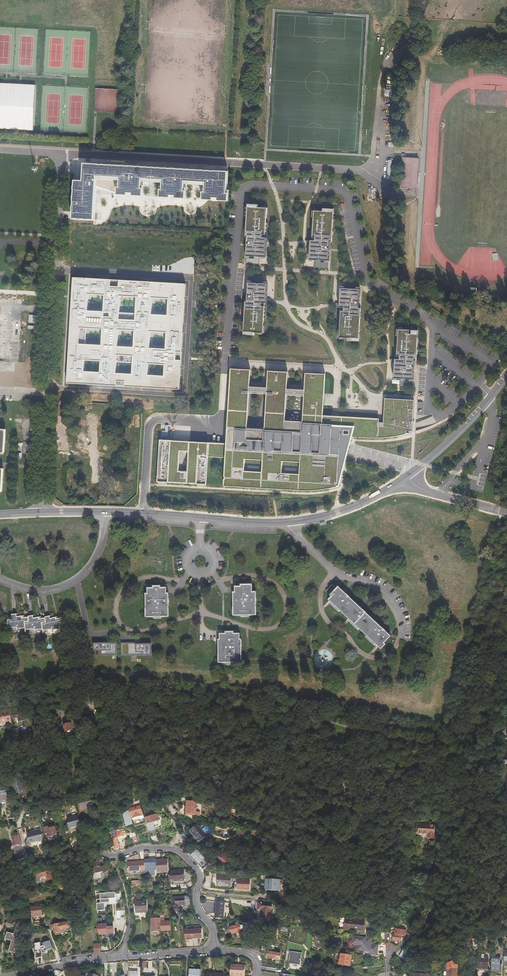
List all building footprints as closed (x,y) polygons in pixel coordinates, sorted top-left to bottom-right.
[(36,84),(0,83),(0,128),(34,129),(36,84)] [(414,155),(402,154),(399,192),(412,192),(412,190),(417,190),(419,157),(414,157),(414,155)] [(77,177),(76,177),(74,216),(97,218),(99,186),(119,190),(119,192),(145,193),(146,182),(144,182),(144,179),(165,180),(164,183),(163,183),(162,194),(188,196),(189,185),(187,185),(187,181),(207,182),(207,186),(205,186),(205,197),(231,198),(231,187),(229,187),(230,169),(86,160),(83,174),(77,177)] [(259,257),(265,258),(267,241),(268,223),(267,223),(267,216),(269,216),(269,209),(267,209),(267,207),(259,207),(259,205),(247,204),(246,239),(247,239),(245,257),(255,257),(259,257)] [(333,243),(335,210),(325,209),(325,212),(315,211),(314,238),(317,238),(317,242),(312,241),(312,242),(312,244),(311,260),(316,260),(321,260),(330,261),(331,242),(333,243)] [(321,260),(316,260),(315,268),(328,268),(328,264),(320,264),(321,260)] [(256,284),(262,284),(262,277),(248,276),(248,282),(256,282),(256,284)] [(68,383),(180,389),(186,284),(74,278),(68,383)] [(360,281),(344,280),(344,288),(346,288),(346,290),(358,290),(358,287),(360,287),(360,281)] [(268,301),(269,284),(262,284),(256,284),(249,283),(248,302),(246,302),(244,336),(255,336),(255,334),(264,335),(265,319),(267,319),(268,301)] [(350,342),(360,343),(362,310),(360,310),(362,291),(358,290),(346,290),(346,288),(344,288),(341,287),(341,305),(341,309),(346,309),(346,313),(343,313),(341,339),(350,339),(350,342)] [(28,317),(28,324),(39,325),(39,317),(28,317)] [(27,326),(28,342),(42,342),(42,334),(39,334),(39,326),(27,326)] [(411,332),(400,331),(399,358),(401,358),(401,361),(397,361),(396,362),(395,380),(400,380),(405,381),(415,381),(416,363),(418,362),(420,332),(413,332),(413,335),(410,335),(411,332)] [(306,392),(288,391),(289,374),(269,373),(268,389),(251,388),(252,372),(232,371),(227,445),(160,441),(158,483),(207,486),(208,458),(226,459),(225,479),(227,479),(226,482),(225,481),(225,488),(277,491),(308,493),(318,492),(326,492),(339,489),(340,488),(347,465),(352,445),(354,438),(373,439),(380,439),(385,439),(392,438),(400,437),(407,435),(407,432),(413,432),(415,400),(385,399),(385,424),(381,424),(380,424),(380,420),(335,418),(325,417),(327,377),(307,375),(306,392)] [(230,592),(231,614),(253,614),(253,591),(250,591),(249,583),(238,584),(238,586),(232,586),(232,591),(230,592)] [(143,594),(144,616),(166,616),(166,593),(165,593),(164,587),(158,587),(158,585),(151,585),(151,587),(145,587),(145,594),(143,594)] [(390,636),(337,587),(335,589),(331,585),(325,591),(331,597),(328,600),(380,649),(384,645),(383,643),(390,636)] [(26,628),(25,622),(26,622),(25,617),(17,618),(17,617),(13,618),(13,621),(8,622),(9,629),(19,627),(19,629),(26,628)] [(44,628),(43,622),(42,617),(35,618),(34,617),(30,618),(31,621),(26,622),(25,622),(26,628),(26,629),(36,627),(37,629),(44,628)] [(60,617),(52,618),(52,617),(48,618),(49,621),(43,622),(44,628),(44,629),(54,627),(54,629),(61,628),(60,622),(61,622),(60,617)] [(217,640),(217,662),(240,661),(240,639),(238,639),(238,633),(232,633),(232,631),(223,631),(223,633),(218,633),(218,640),(217,640)] [(107,642),(96,642),(96,650),(102,650),(102,654),(118,654),(118,643),(107,643),(107,642)] [(152,643),(123,643),(123,655),(152,655),(152,643)] [(12,724),(9,709),(5,711),(5,713),(2,714),(0,714),(0,727),(12,724)] [(22,713),(12,714),(13,719),(18,718),(19,722),(24,722),(22,713)] [(65,731),(73,731),(73,723),(65,724),(65,731)] [(41,730),(48,733),(50,727),(43,725),(41,730)] [(28,788),(18,777),(15,777),(10,792),(21,795),(28,788)] [(0,790),(0,794),(0,795),(0,800),(6,799),(7,804),(10,803),(6,788),(0,790)] [(198,799),(188,798),(188,808),(197,808),(198,799)] [(97,815),(94,805),(82,808),(85,818),(97,815)] [(143,813),(142,809),(133,811),(133,808),(129,809),(130,812),(131,817),(133,816),(134,819),(144,816),(143,813)] [(131,817),(130,812),(123,813),(126,823),(124,823),(125,827),(134,825),(131,817)] [(157,812),(144,816),(149,832),(156,830),(154,824),(156,824),(155,822),(160,821),(157,812)] [(80,825),(77,815),(65,818),(68,828),(80,825)] [(438,821),(422,821),(422,830),(432,830),(432,835),(438,835),(438,821)] [(198,825),(191,832),(200,843),(208,836),(198,825)] [(57,836),(55,829),(50,830),(49,828),(46,829),(48,838),(57,836)] [(28,834),(31,843),(38,842),(39,842),(45,841),(43,830),(28,834)] [(114,852),(116,852),(115,849),(114,844),(119,843),(119,841),(120,838),(125,837),(123,831),(113,834),(112,832),(110,832),(111,837),(108,838),(111,852),(112,852),(114,852)] [(12,837),(14,844),(14,843),(16,843),(19,842),(21,842),(18,835),(12,837)] [(160,845),(161,845),(157,835),(151,837),(153,845),(156,845),(158,845),(159,845),(160,845)] [(139,845),(153,845),(151,837),(150,837),(138,840),(139,843),(139,845)] [(189,853),(200,864),(206,857),(198,850),(196,849),(193,851),(192,850),(189,853)] [(229,860),(217,850),(214,853),(216,855),(216,856),(225,864),(229,860)] [(170,872),(169,860),(157,861),(158,873),(170,872)] [(145,868),(145,861),(137,862),(137,861),(129,862),(130,871),(143,870),(143,868),(145,868)] [(100,862),(94,862),(95,872),(107,871),(107,863),(100,863),(100,862)] [(54,880),(52,872),(38,875),(38,878),(45,877),(45,879),(48,878),(49,881),(54,880)] [(170,873),(171,887),(187,886),(192,880),(191,873),(185,874),(184,872),(170,873)] [(231,876),(219,875),(218,886),(231,886),(231,876)] [(207,880),(205,887),(213,887),(213,883),(214,877),(208,876),(208,878),(207,880)] [(251,880),(238,879),(238,882),(238,890),(250,891),(251,880)] [(283,880),(266,879),(265,891),(282,892),(283,880)] [(191,905),(190,897),(174,898),(175,910),(176,911),(177,911),(178,909),(178,906),(191,905)] [(136,913),(147,913),(146,900),(143,900),(143,902),(139,902),(139,901),(137,901),(137,902),(136,902),(136,907),(136,913)] [(225,902),(217,901),(216,917),(224,918),(225,902)] [(273,904),(259,903),(258,910),(262,910),(261,921),(272,921),(273,904)] [(44,906),(33,907),(33,917),(44,916),(42,908),(44,908),(44,906)] [(13,920),(14,915),(10,914),(9,917),(9,916),(6,924),(14,926),(16,921),(13,920)] [(98,918),(99,935),(107,934),(107,925),(103,925),(102,918),(98,918)] [(162,931),(171,931),(170,922),(165,923),(165,918),(161,918),(162,931)] [(159,919),(150,919),(151,932),(160,931),(159,919)] [(366,920),(347,919),(346,928),(365,929),(366,920)] [(251,926),(251,923),(246,923),(239,922),(240,924),(230,928),(232,933),(237,931),(237,933),(242,932),(242,931),(243,931),(244,934),(248,933),(249,934),(253,932),(251,926)] [(70,928),(69,923),(53,925),(53,929),(54,929),(55,931),(56,930),(56,934),(62,933),(61,930),(70,928)] [(394,927),(390,927),(390,934),(393,935),(393,939),(402,940),(403,932),(394,931),(394,927)] [(15,933),(8,931),(7,937),(13,939),(10,949),(18,951),(22,935),(18,934),(19,932),(15,931),(15,933)] [(369,954),(378,955),(379,944),(372,943),(372,937),(353,935),(352,944),(358,945),(358,951),(369,951),(369,954)] [(474,946),(478,945),(478,937),(474,938),(473,938),(472,936),(462,937),(461,945),(467,944),(468,947),(474,946)] [(42,950),(53,949),(52,941),(34,942),(35,958),(43,957),(42,950)] [(53,957),(60,955),(58,949),(51,951),(53,957)] [(280,950),(268,949),(267,957),(277,957),(277,956),(280,956),(280,950)] [(289,955),(289,963),(301,964),(302,952),(287,951),(287,955),(289,955)] [(351,966),(352,956),(341,955),(340,965),(351,966)] [(489,957),(477,956),(477,968),(488,969),(489,957)] [(500,958),(492,957),(491,969),(499,970),(500,958)] [(451,963),(448,963),(447,975),(457,975),(458,967),(451,966),(451,963)] [(237,966),(232,965),(231,975),(245,975),(246,968),(236,967),(237,966)]
